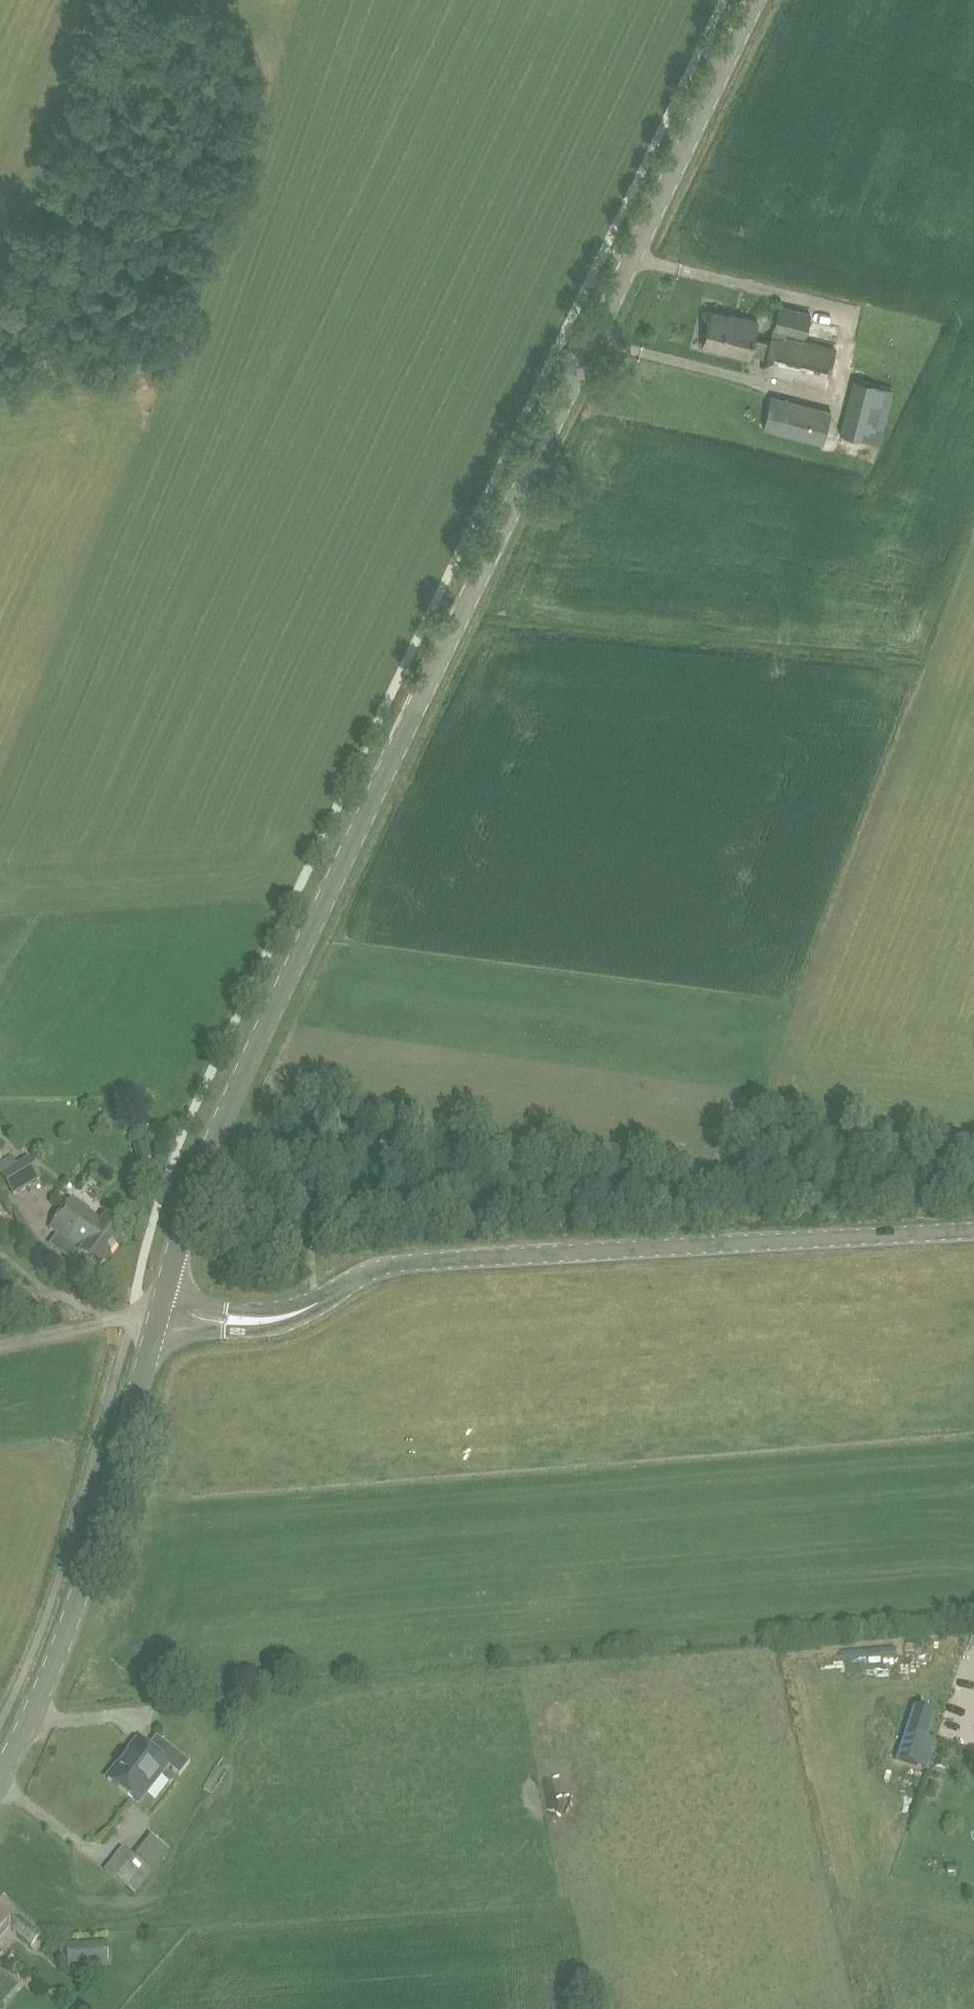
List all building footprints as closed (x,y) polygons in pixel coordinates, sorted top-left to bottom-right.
[(748,357),(749,353),(766,357),(763,370),(825,386),(834,351),(785,338),(786,334),(803,338),(810,315),(779,307),(770,343),(752,338),(757,322),(737,317),(737,319),(711,312),(702,345),(748,357)] [(852,434),(880,441),(892,390),(864,383),(852,434)] [(822,444),(830,411),(770,396),(762,428),(822,444)] [(44,1179),(32,1159),(4,1176),(17,1196),(44,1179)] [(318,1192),(317,1179),(300,1180),(301,1193),(318,1192)] [(104,1223),(74,1200),(52,1230),(59,1235),(51,1246),(75,1263),(82,1254),(102,1269),(128,1233),(108,1218),(104,1223)] [(934,1741),(927,1738),(935,1713),(913,1705),(894,1759),(925,1769),(934,1741)] [(139,1742),(108,1779),(138,1804),(168,1768),(180,1778),(191,1765),(172,1750),(162,1762),(139,1742)] [(135,1895),(169,1850),(156,1840),(151,1837),(143,1847),(135,1858),(123,1848),(105,1870),(135,1895)] [(10,1926),(33,1946),(42,1935),(0,1899),(0,1938),(10,1926)] [(109,1961),(107,1941),(68,1944),(69,1963),(109,1961)]
